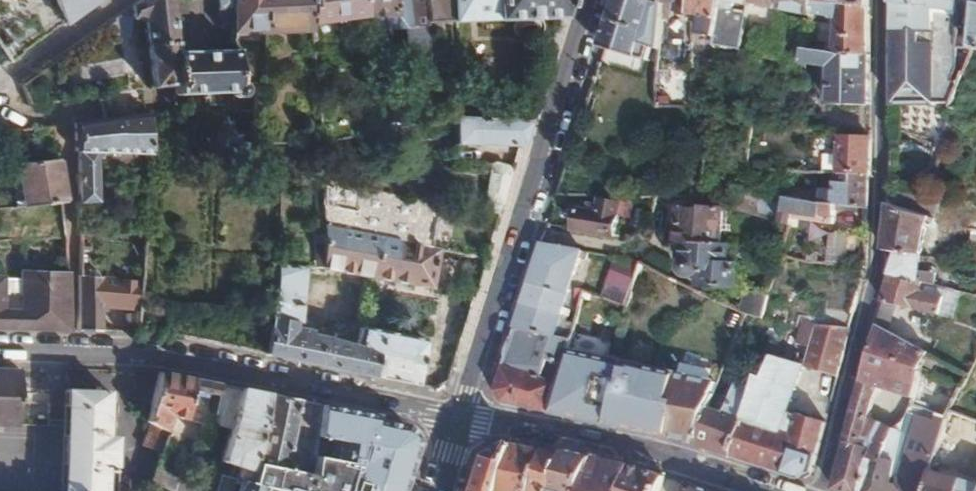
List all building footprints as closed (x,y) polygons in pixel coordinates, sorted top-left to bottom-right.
[(59,22),(88,0),(51,0),(59,22)] [(126,20),(140,20),(143,89),(174,89),(174,97),(231,96),(234,98),(237,98),(240,96),(242,93),(242,90),(241,86),(236,51),(175,53),(173,0),(136,0),(125,9),(126,20)] [(232,0),(220,0),(221,20),(233,21),(232,0)] [(233,21),(233,36),(265,35),(267,0),(232,0),(233,21)] [(308,0),(267,0),(265,35),(310,35),(309,26),(308,0)] [(309,26),(361,22),(360,15),(360,0),(308,0),(309,26)] [(360,15),(361,22),(361,29),(403,27),(404,58),(426,60),(425,19),(424,0),(360,0),(360,15)] [(425,19),(426,23),(561,13),(565,0),(424,0),(425,19)] [(592,140),(626,151),(646,94),(639,92),(654,48),(659,50),(664,4),(665,0),(618,0),(603,48),(624,55),(615,83),(594,77),(589,94),(606,100),(592,140)] [(664,4),(677,5),(676,9),(677,14),(681,19),(693,20),(695,0),(665,0),(664,4)] [(727,0),(695,0),(693,20),(705,20),(703,41),(721,43),(724,21),(727,0)] [(754,0),(727,0),(724,21),(728,21),(729,15),(737,16),(739,8),(744,9),(740,26),(749,28),(753,10),(754,0)] [(784,0),(754,0),(753,10),(770,12),(765,43),(778,46),(782,14),(784,0)] [(817,0),(784,0),(782,14),(814,18),(817,1),(817,0)] [(817,1),(869,9),(869,0),(817,0),(817,1)] [(895,106),(940,105),(950,109),(954,110),(963,73),(961,48),(962,0),(892,0),(892,4),(894,6),(895,106)] [(961,48),(975,52),(975,42),(963,40),(970,4),(975,5),(975,0),(962,0),(961,48)] [(817,1),(814,18),(829,21),(829,15),(841,17),(840,46),(829,45),(829,41),(811,38),(810,48),(869,55),(869,30),(869,9),(817,1)] [(127,38),(126,20),(125,9),(82,39),(90,50),(127,38)] [(778,46),(765,43),(762,58),(776,60),(778,46)] [(869,55),(810,48),(807,65),(830,67),(830,105),(869,106),(869,55)] [(947,122),(968,129),(974,113),(975,114),(975,54),(967,73),(963,73),(954,110),(950,109),(947,122)] [(139,91),(97,96),(103,119),(142,114),(139,91)] [(450,140),(520,146),(528,120),(453,113),(450,140)] [(142,114),(103,119),(74,122),(73,152),(80,152),(78,203),(96,203),(99,155),(148,157),(147,114),(142,114)] [(870,141),(840,139),(841,172),(867,175),(868,174),(870,141)] [(56,159),(15,164),(20,207),(61,203),(56,159)] [(481,212),(498,215),(511,172),(507,167),(489,164),(481,212)] [(769,169),(748,168),(744,192),(765,193),(769,169)] [(867,175),(841,172),(835,172),(834,188),(822,188),(822,200),(835,203),(869,209),(867,187),(867,175)] [(893,205),(937,218),(942,197),(929,194),(894,183),(894,194),(893,205)] [(324,184),(322,230),(403,244),(410,201),(324,184)] [(815,189),(791,186),(790,195),(814,199),(815,189)] [(765,193),(744,192),(742,207),(774,218),(794,225),(795,217),(833,224),(835,203),(814,199),(790,195),(765,193)] [(665,198),(652,198),(648,224),(661,224),(665,198)] [(587,216),(578,214),(575,230),(614,237),(619,208),(600,204),(598,210),(588,208),(587,216)] [(937,218),(893,205),(888,205),(887,226),(885,251),(897,254),(894,262),(890,277),(919,283),(925,258),(922,257),(929,223),(935,225),(937,218)] [(722,211),(674,208),(671,245),(677,245),(720,240),(722,211)] [(794,225),(774,218),(769,230),(788,236),(794,225)] [(403,244),(322,230),(326,270),(431,290),(439,250),(403,244)] [(720,240),(677,245),(677,262),(683,263),(683,267),(684,269),(688,271),(691,270),(694,268),(695,265),(701,266),(701,282),(733,284),(735,258),(726,258),(727,241),(720,240)] [(537,263),(531,280),(568,291),(579,258),(585,260),(587,252),(543,243),(537,263)] [(651,253),(644,262),(666,273),(671,263),(651,253)] [(641,262),(613,257),(610,270),(633,277),(641,262)] [(309,273),(280,267),(261,353),(415,387),(425,343),(361,328),(357,348),(296,334),(309,273)] [(96,271),(77,268),(78,330),(102,331),(103,313),(138,313),(139,291),(135,291),(135,282),(119,281),(119,289),(102,289),(103,277),(96,277),(96,271)] [(633,277),(610,270),(606,282),(626,289),(633,277)] [(0,277),(0,328),(20,329),(67,330),(66,273),(23,271),(22,297),(2,296),(2,277),(0,277)] [(919,283),(890,277),(887,289),(882,303),(941,315),(948,289),(919,283)] [(528,292),(524,304),(568,316),(569,310),(563,309),(568,291),(531,280),(528,292)] [(618,304),(626,289),(606,282),(602,298),(610,296),(614,297),(617,300),(618,304)] [(768,295),(748,287),(742,308),(763,315),(768,295)] [(520,317),(516,329),(568,342),(573,323),(567,322),(568,316),(524,304),(520,317)] [(763,315),(742,308),(739,317),(757,324),(781,333),(784,323),(763,315)] [(845,348),(850,329),(815,325),(804,362),(838,376),(845,348)] [(886,388),(916,398),(929,353),(877,326),(873,341),(863,381),(886,388)] [(550,413),(566,352),(568,342),(516,329),(507,358),(497,393),(503,404),(550,413)] [(965,336),(956,364),(974,369),(975,360),(975,339),(965,336)] [(566,352),(550,413),(610,426),(610,421),(647,429),(647,433),(693,443),(705,408),(715,382),(566,352)] [(800,361),(774,352),(767,375),(756,370),(752,382),(730,457),(766,468),(801,480),(813,473),(825,423),(800,412),(799,416),(787,412),(800,361)] [(19,427),(19,369),(0,368),(0,427),(19,427)] [(218,395),(221,385),(159,373),(148,421),(166,437),(185,441),(189,423),(184,422),(191,389),(218,395)] [(730,457),(752,382),(735,376),(734,379),(718,373),(715,381),(732,386),(724,406),(713,402),(711,410),(705,408),(693,443),(692,444),(709,450),(730,457)] [(863,381),(835,490),(838,490),(925,490),(941,444),(950,416),(923,407),(899,483),(891,480),(907,431),(891,426),(877,420),(886,388),(863,381)] [(254,462),(269,394),(246,390),(221,385),(218,395),(210,422),(228,427),(218,459),(236,467),(234,476),(250,481),(254,462)] [(64,390),(60,490),(112,490),(114,438),(105,438),(108,392),(64,390)] [(269,394),(254,462),(306,471),(322,405),(294,400),(269,394)] [(322,405),(306,471),(310,472),(308,482),(349,490),(356,490),(372,418),(373,416),(322,405)] [(372,418),(356,490),(401,490),(406,476),(415,446),(406,427),(372,418)] [(950,472),(957,450),(941,444),(925,490),(975,490),(975,484),(950,472)] [(488,457),(479,487),(478,490),(508,490),(521,447),(504,452),(488,457)] [(521,447),(508,490),(533,490),(544,452),(533,450),(521,447)] [(564,455),(555,490),(661,490),(664,477),(644,470),(619,463),(602,460),(595,459),(595,456),(565,450),(564,455)] [(544,452),(533,490),(555,490),(564,455),(552,453),(544,452)] [(308,482),(310,472),(306,471),(254,462),(250,481),(234,476),(214,471),(209,490),(349,490),(308,482)]
